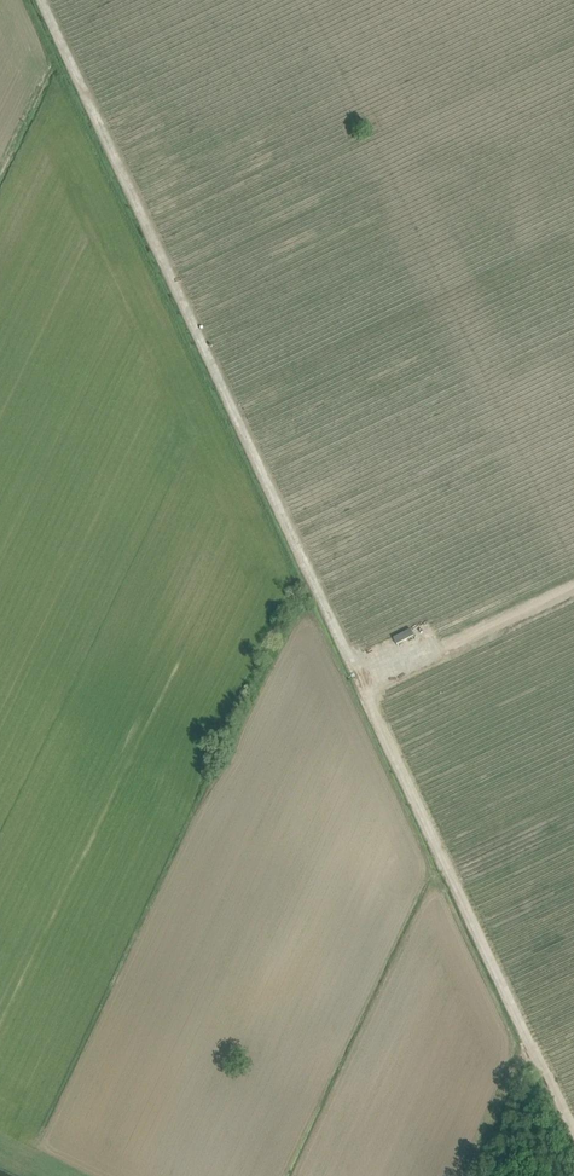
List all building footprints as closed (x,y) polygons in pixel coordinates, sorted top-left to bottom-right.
[(516,1086),(529,1072),(524,1068),(511,1082),(516,1086)]
